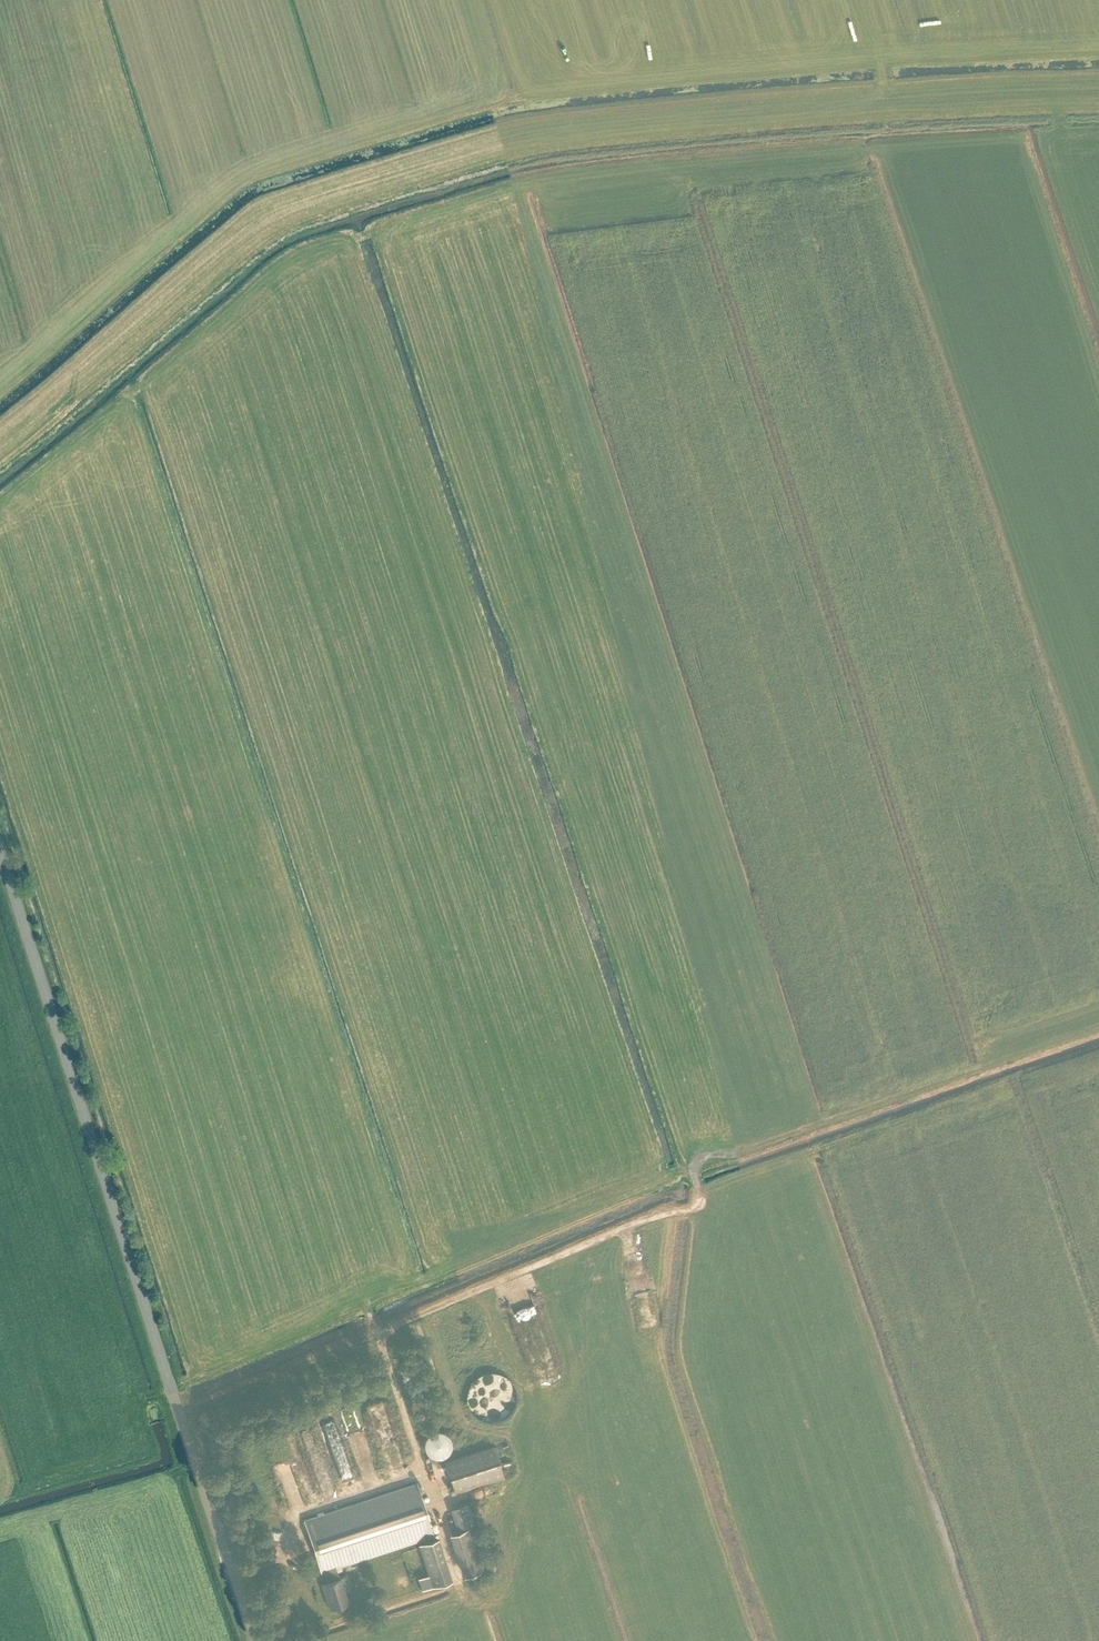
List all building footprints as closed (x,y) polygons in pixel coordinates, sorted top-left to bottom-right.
[(383,1337),(391,1336),(390,1326),(382,1327),(383,1337)] [(580,1347),(595,1344),(593,1333),(578,1336),(580,1347)] [(492,1395),(489,1388),(474,1394),(483,1416),(516,1403),(513,1394),(520,1391),(518,1385),(492,1395)] [(396,1466),(409,1461),(386,1401),(373,1406),(396,1466)] [(347,1408),(362,1456),(374,1452),(359,1405),(347,1408)] [(331,1474),(316,1423),(307,1426),(326,1492),(337,1488),(333,1474),(331,1474)] [(436,1430),(432,1431),(428,1433),(425,1437),(423,1441),(423,1446),(424,1450),(426,1453),(429,1456),(434,1458),(439,1458),(443,1456),(447,1453),(449,1450),(450,1446),(450,1441),(448,1437),(444,1433),(440,1431),(436,1430)] [(286,1475),(297,1473),(287,1432),(276,1435),(286,1475)] [(454,1493),(470,1488),(503,1477),(493,1446),(444,1462),(454,1493)] [(365,1477),(382,1475),(379,1454),(362,1457),(365,1477)] [(335,1568),(433,1536),(417,1483),(304,1520),(321,1573),(323,1572),(326,1583),(321,1584),(329,1608),(347,1603),(339,1578),(338,1579),(335,1568)] [(449,1509),(456,1529),(473,1523),(466,1503),(449,1509)] [(436,1538),(417,1544),(431,1587),(450,1580),(436,1538)]
